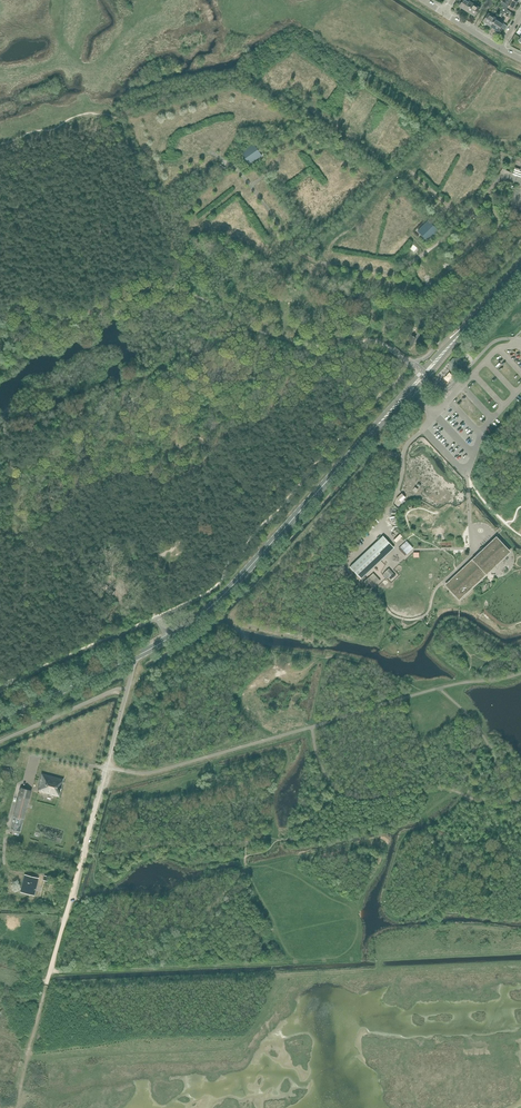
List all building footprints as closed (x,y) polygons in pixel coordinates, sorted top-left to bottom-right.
[(472,3),(468,0),(463,0),(459,6),(467,11),(472,3)] [(475,16),(480,8),(475,5),(477,2),(474,0),(472,3),(467,11),(475,16)] [(487,7),(490,9),(495,2),(492,0),(491,0),(487,7)] [(517,3),(513,0),(508,0),(506,3),(505,3),(508,5),(513,8),(517,3)] [(491,26),(496,18),(488,13),(483,21),(491,26)] [(500,21),(501,19),(497,17),(496,18),(491,26),(499,31),(504,23),(500,21)] [(314,122),(317,118),(311,114),(308,118),(314,122)] [(249,163),(261,155),(253,143),(241,151),(249,163)] [(481,234),(491,225),(487,220),(476,229),(481,234)] [(439,230),(437,228),(429,221),(418,231),(428,241),(439,230)] [(476,235),(475,236),(472,233),(463,242),(464,244),(455,253),(456,254),(455,254),(456,255),(456,254),(460,258),(480,239),(476,235)] [(409,250),(414,255),(419,249),(414,245),(409,250)] [(250,291),(247,286),(240,290),(238,291),(242,297),(247,293),(250,291)] [(419,338),(420,334),(418,333),(416,337),(410,335),(406,344),(412,346),(414,343),(417,343),(417,344),(421,345),(421,344),(427,345),(427,342),(427,340),(419,338)] [(462,362),(463,361),(459,358),(458,359),(453,359),(450,363),(450,367),(454,371),(459,371),(462,367),(462,362)] [(404,502),(409,497),(405,493),(398,496),(400,498),(404,502)] [(402,537),(400,534),(394,540),(396,542),(402,537)] [(358,569),(363,574),(376,561),(372,556),(378,550),(382,555),(392,546),(383,536),(350,567),(355,572),(358,569)] [(446,584),(452,590),(460,599),(466,593),(464,591),(508,550),(496,537),(446,584)] [(404,556),(411,550),(405,543),(400,548),(400,550),(404,556)] [(394,574),(389,569),(385,573),(390,578),(394,574)] [(373,574),(368,578),(375,586),(380,581),(373,574)] [(364,582),(371,589),(375,586),(368,578),(364,582)] [(115,589),(118,585),(110,579),(106,584),(113,591),(115,589)] [(115,592),(113,591),(106,584),(103,587),(113,596),(113,595),(112,594),(114,592),(115,593),(115,592)] [(58,796),(63,779),(42,774),(38,786),(40,786),(38,791),(58,796)] [(29,798),(31,790),(21,788),(19,795),(10,829),(20,832),(29,798)] [(34,894),(38,878),(25,874),(21,888),(20,891),(34,894)]
